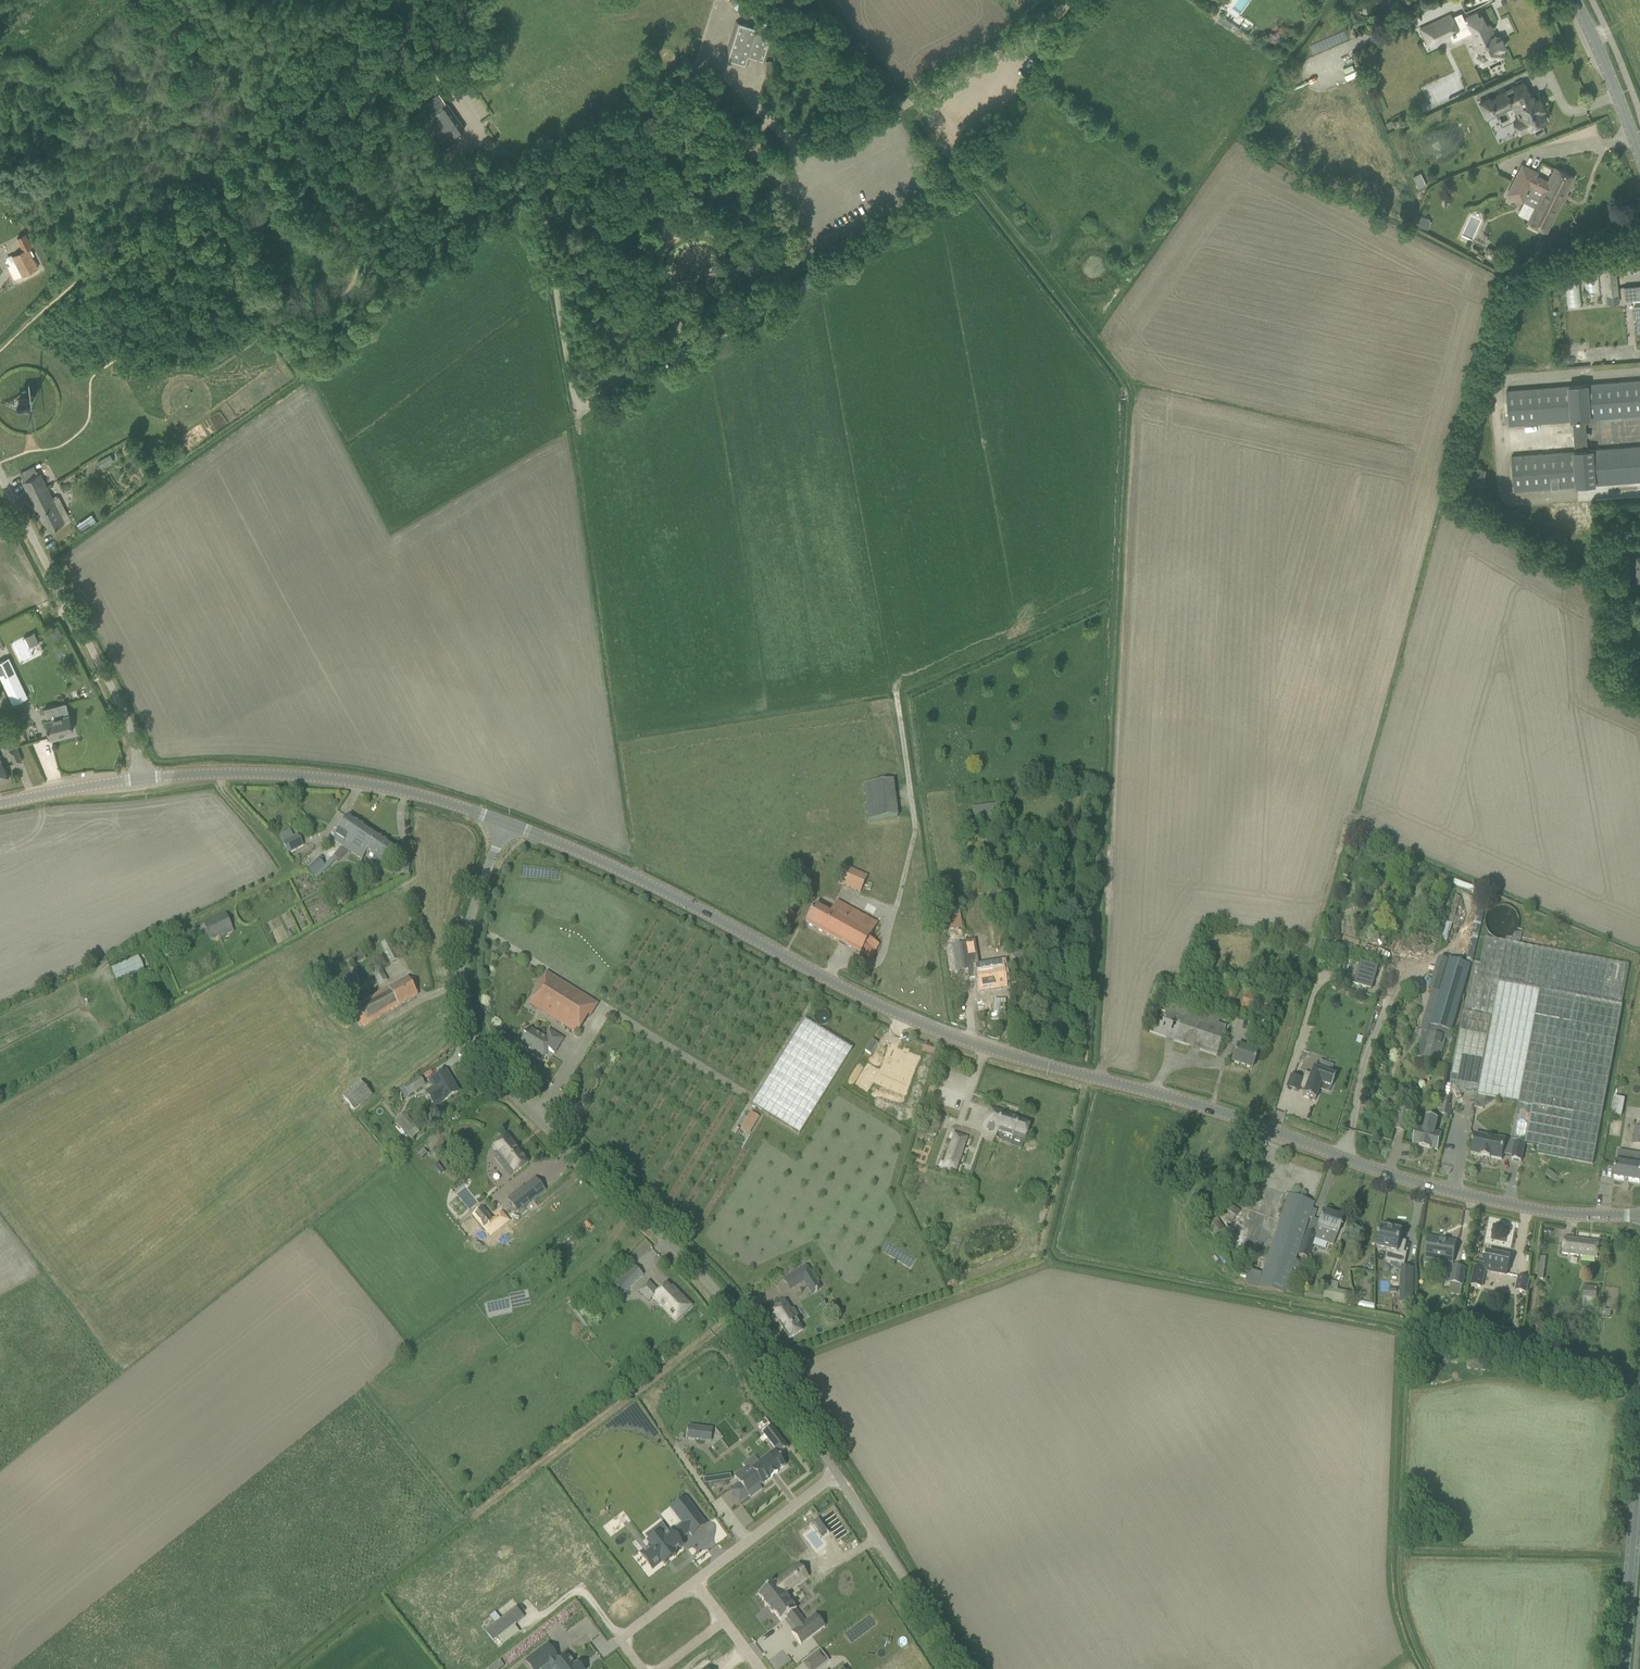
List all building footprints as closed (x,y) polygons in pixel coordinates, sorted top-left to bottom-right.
[(1421,28),(1428,43),(1469,24),(1478,42),(1476,43),(1480,53),(1477,54),(1481,64),(1503,54),(1500,48),(1504,46),(1500,38),(1497,40),(1494,35),(1493,36),(1490,29),(1491,29),(1489,24),(1486,25),(1481,15),(1478,16),(1476,12),(1465,17),(1466,18),(1460,21),(1461,22),(1455,25),(1450,14),(1442,18),(1443,19),(1442,19),(1441,18),(1421,28)] [(1221,16),(1218,20),(1229,27),(1232,24),(1221,16)] [(727,59),(747,65),(750,57),(763,61),(774,24),(757,19),(755,28),(751,26),(738,22),(727,59)] [(1491,107),(1493,111),(1494,110),(1496,115),(1514,106),(1520,120),(1523,119),(1527,129),(1533,126),(1534,127),(1539,125),(1539,124),(1546,120),(1541,110),(1544,108),(1539,99),(1535,101),(1532,95),(1530,96),(1523,83),(1507,90),(1496,95),(1497,97),(1490,100),(1489,98),(1479,103),(1483,110),(1491,107)] [(437,88),(415,103),(426,118),(443,143),(464,129),(437,88)] [(1389,129),(1395,126),(1392,120),(1386,123),(1389,129)] [(1546,231),(1568,187),(1573,177),(1555,168),(1548,182),(1535,175),(1537,172),(1522,165),(1517,175),(1513,182),(1507,194),(1535,207),(1527,222),(1546,231)] [(727,186),(732,195),(734,198),(740,194),(734,182),(737,181),(734,175),(727,178),(730,184),(727,186)] [(1423,179),(1416,182),(1418,189),(1426,185),(1423,179)] [(666,208),(657,214),(660,218),(669,213),(666,208)] [(1421,216),(1418,226),(1428,229),(1430,221),(1428,218),(1421,216)] [(22,276),(38,268),(28,248),(32,246),(26,233),(16,238),(22,250),(12,256),(22,276)] [(779,251),(788,246),(791,244),(785,235),(773,243),(779,251)] [(801,265),(788,246),(779,251),(792,271),(801,265)] [(1614,251),(1603,253),(1607,296),(1608,304),(1620,303),(1614,251)] [(1584,271),(1585,290),(1600,289),(1599,270),(1584,271)] [(1568,307),(1582,305),(1579,275),(1565,276),(1568,307)] [(1624,287),(1625,300),(1639,299),(1639,286),(1624,287)] [(1586,437),(1590,436),(1590,432),(1585,432),(1584,420),(1589,420),(1589,419),(1639,415),(1639,380),(1506,390),(1509,425),(1574,420),(1576,451),(1512,456),(1515,490),(1574,486),(1576,487),(1591,485),(1592,484),(1639,481),(1639,446),(1592,450),(1587,450),(1586,437)] [(34,398),(23,392),(17,402),(27,408),(34,398)] [(109,455),(98,461),(102,468),(113,461),(109,455)] [(39,473),(38,474),(34,465),(20,472),(24,480),(23,481),(48,531),(64,522),(63,520),(69,517),(58,497),(52,500),(39,473)] [(1486,469),(1468,466),(1466,481),(1484,483),(1486,469)] [(62,635),(57,626),(49,630),(54,639),(62,635)] [(30,648),(40,643),(35,633),(27,637),(29,641),(27,641),(30,648)] [(9,658),(0,662),(0,677),(8,693),(13,703),(16,702),(27,697),(9,658)] [(66,702),(55,705),(43,708),(50,739),(59,737),(58,734),(73,730),(66,702)] [(9,749),(15,763),(22,760),(16,746),(9,749)] [(9,779),(1,760),(1,761),(0,758),(0,782),(9,779)] [(899,820),(895,784),(865,787),(869,823),(899,820)] [(1012,802),(999,803),(1000,812),(1012,810),(1012,802)] [(347,816),(341,825),(332,839),(344,847),(360,825),(347,816)] [(394,847),(360,825),(344,847),(363,859),(368,851),(384,862),(394,847)] [(288,853),(302,846),(296,835),(283,842),(288,853)] [(316,880),(328,868),(324,865),(318,859),(307,870),(316,880)] [(400,865),(398,877),(407,878),(408,867),(400,865)] [(846,866),(838,883),(860,894),(868,876),(846,866)] [(952,886),(945,888),(947,896),(954,895),(952,886)] [(861,954),(861,953),(871,958),(877,949),(879,944),(869,938),(877,923),(835,901),(829,912),(816,905),(811,914),(805,924),(861,954)] [(959,907),(946,909),(947,917),(960,915),(959,907)] [(225,913),(203,923),(211,939),(232,929),(225,913)] [(960,915),(947,917),(949,932),(962,931),(960,915)] [(1462,1026),(1451,1083),(1459,1084),(1459,1085),(1460,1090),(1478,1089),(1477,1098),(1475,1108),(1483,1109),(1496,1101),(1497,1099),(1518,1103),(1512,1137),(1511,1141),(1540,1147),(1538,1154),(1593,1165),(1623,1006),(1621,1005),(1629,965),(1533,946),(1485,938),(1481,963),(1474,962),(1462,1026)] [(381,945),(391,964),(399,959),(389,940),(381,945)] [(964,944),(951,946),(955,972),(968,970),(969,980),(976,979),(979,993),(977,993),(977,994),(1007,989),(1003,963),(1002,963),(1002,960),(978,964),(977,957),(967,959),(965,942),(964,940),(963,940),(964,944)] [(362,951),(349,958),(353,966),(366,959),(362,951)] [(138,956),(111,967),(117,981),(144,969),(138,956)] [(1449,959),(1428,1031),(1423,1030),(1422,1034),(1423,1038),(1418,1058),(1439,1064),(1446,1039),(1451,1040),(1454,1032),(1452,1032),(1471,966),(1449,959)] [(1360,962),(1354,984),(1372,990),(1378,967),(1360,962)] [(387,981),(381,969),(373,973),(379,985),(387,981)] [(588,1016),(590,1017),(597,1005),(566,986),(564,989),(548,978),(550,975),(546,973),(539,985),(541,986),(529,1005),(530,1005),(532,1003),(558,1019),(557,1022),(576,1034),(588,1016)] [(362,1025),(408,1000),(417,995),(408,977),(353,1007),(362,1025)] [(1280,1001),(1246,990),(1240,1009),(1274,1019),(1280,1001)] [(1216,1056),(1220,1046),(1229,1020),(1162,996),(1149,1032),(1216,1056)] [(804,1021),(753,1104),(800,1133),(852,1050),(804,1021)] [(544,1039),(529,1030),(520,1045),(533,1053),(532,1055),(541,1060),(548,1050),(554,1054),(562,1039),(549,1031),(544,1039)] [(1264,1039),(1258,1037),(1252,1035),(1249,1043),(1262,1047),(1264,1039)] [(1238,1044),(1235,1052),(1232,1062),(1252,1069),(1258,1052),(1238,1044)] [(1330,1074),(1333,1067),(1320,1062),(1317,1070),(1313,1068),(1311,1075),(1305,1073),(1300,1088),(1305,1090),(1303,1097),(1315,1101),(1321,1085),(1331,1089),(1336,1076),(1330,1074)] [(445,1072),(431,1080),(435,1086),(426,1091),(435,1106),(458,1093),(445,1072)] [(408,1095),(425,1085),(421,1078),(403,1088),(408,1095)] [(360,1083),(343,1097),(354,1111),(372,1096),(360,1083)] [(1439,1112),(1439,1114),(1443,1115),(1445,1106),(1447,1097),(1442,1097),(1440,1106),(1438,1106),(1437,1111),(1439,1112)] [(1614,1098),(1610,1115),(1621,1117),(1625,1100),(1614,1098)] [(1404,1100),(1400,1115),(1396,1130),(1405,1132),(1413,1103),(1404,1100)] [(1449,1108),(1449,1107),(1445,1106),(1443,1115),(1444,1115),(1443,1120),(1450,1121),(1452,1109),(1449,1108)] [(1030,1122),(990,1108),(983,1128),(997,1133),(998,1131),(1024,1140),(1030,1122)] [(741,1129),(749,1134),(759,1116),(751,1111),(741,1129)] [(942,1115),(932,1112),(927,1129),(937,1132),(942,1115)] [(405,1113),(395,1122),(411,1140),(421,1132),(405,1113)] [(1417,1128),(1413,1144),(1438,1151),(1442,1134),(1435,1132),(1438,1120),(1427,1117),(1424,1130),(1417,1128)] [(944,1162),(942,1168),(955,1172),(967,1138),(954,1134),(952,1140),(944,1162)] [(1521,1161),(1523,1151),(1525,1144),(1506,1140),(1497,1138),(1497,1139),(1475,1135),(1471,1154),(1481,1156),(1481,1157),(1490,1159),(1490,1158),(1502,1160),(1503,1154),(1512,1156),(1512,1159),(1521,1161)] [(516,1146),(508,1136),(493,1148),(497,1154),(493,1157),(498,1164),(503,1169),(507,1166),(514,1174),(528,1163),(515,1147),(516,1146)] [(423,1150),(418,1154),(421,1158),(427,1154),(423,1150)] [(1629,1153),(1618,1151),(1614,1179),(1639,1183),(1639,1181),(1639,1166),(1638,1166),(1639,1155),(1629,1153)] [(507,1201),(517,1214),(545,1191),(535,1178),(507,1201)] [(1242,1274),(1240,1277),(1244,1282),(1247,1287),(1284,1294),(1313,1203),(1288,1195),(1263,1270),(1260,1269),(1258,1273),(1249,1270),(1247,1276),(1242,1274)] [(1213,1236),(1224,1229),(1205,1201),(1194,1209),(1213,1236)] [(1226,1202),(1220,1211),(1216,1216),(1230,1225),(1239,1212),(1226,1202)] [(483,1208),(474,1216),(490,1236),(509,1221),(502,1213),(493,1221),(483,1208)] [(1316,1235),(1314,1240),(1333,1246),(1343,1219),(1323,1212),(1315,1233),(1314,1235),(1316,1235)] [(588,1220),(584,1224),(588,1228),(592,1225),(588,1220)] [(1395,1230),(1389,1229),(1381,1227),(1377,1250),(1387,1252),(1385,1262),(1395,1264),(1403,1266),(1406,1254),(1403,1253),(1405,1243),(1400,1242),(1403,1232),(1395,1230)] [(1308,1259),(1314,1240),(1316,1235),(1314,1235),(1306,1232),(1297,1255),(1308,1259)] [(1425,1259),(1452,1264),(1456,1242),(1429,1237),(1425,1259)] [(1564,1238),(1563,1249),(1563,1254),(1597,1258),(1599,1242),(1564,1238)] [(1475,1268),(1471,1285),(1482,1288),(1486,1272),(1496,1274),(1496,1273),(1506,1275),(1507,1270),(1509,1271),(1510,1267),(1508,1267),(1510,1257),(1487,1253),(1486,1261),(1481,1260),(1479,1269),(1475,1268)] [(805,1265),(793,1273),(800,1284),(804,1282),(807,1287),(816,1281),(805,1265)] [(608,1290),(616,1299),(623,1293),(642,1275),(633,1266),(614,1284),(608,1290)] [(1448,1283),(1452,1284),(1450,1294),(1461,1296),(1466,1269),(1451,1266),(1448,1283)] [(1399,1303),(1412,1304),(1413,1268),(1400,1268),(1399,1303)] [(1526,1293),(1528,1279),(1519,1277),(1516,1291),(1526,1293)] [(683,1298),(677,1291),(675,1293),(666,1284),(656,1294),(647,1284),(649,1282),(648,1282),(641,1289),(638,1291),(650,1303),(654,1298),(668,1313),(676,1321),(680,1318),(692,1306),(683,1298)] [(1584,1286),(1583,1298),(1596,1299),(1597,1288),(1584,1286)] [(1325,1288),(1322,1302),(1348,1307),(1350,1293),(1336,1290),(1325,1288)] [(774,1308),(770,1311),(778,1323),(780,1322),(790,1339),(804,1330),(799,1322),(801,1320),(794,1309),(792,1310),(785,1301),(779,1305),(779,1306),(775,1309),(774,1308)] [(689,1426),(687,1439),(700,1441),(702,1428),(689,1426)] [(746,1468),(734,1477),(751,1498),(762,1489),(759,1485),(761,1483),(763,1485),(771,1478),(771,1479),(778,1473),(777,1472),(785,1466),(778,1456),(788,1448),(771,1427),(763,1433),(776,1451),(749,1472),(746,1468)] [(685,1499),(671,1509),(682,1523),(690,1534),(691,1535),(705,1525),(685,1499)] [(818,1519),(812,1523),(822,1536),(827,1532),(818,1519)] [(650,1547),(640,1554),(652,1569),(662,1562),(663,1564),(664,1565),(666,1563),(674,1557),(676,1555),(675,1555),(674,1553),(682,1547),(678,1542),(670,1532),(670,1531),(669,1532),(662,1537),(660,1534),(650,1542),(648,1544),(650,1547)] [(759,1594),(758,1595),(758,1596),(766,1606),(773,1615),(774,1614),(781,1622),(782,1621),(796,1610),(789,1602),(782,1593),(793,1585),(798,1581),(791,1571),(785,1575),(775,1583),(774,1582),(759,1594)] [(524,1618),(516,1607),(500,1620),(496,1615),(491,1619),(495,1624),(485,1631),(493,1642),(496,1639),(501,1646),(517,1634),(512,1627),(524,1618)] [(815,1614),(791,1633),(801,1645),(825,1627),(815,1614)] [(526,1661),(532,1668),(542,1668),(548,1664),(552,1668),(581,1668),(577,1664),(575,1666),(568,1657),(559,1664),(555,1659),(557,1657),(547,1645),(526,1661)] [(819,1651),(812,1656),(821,1667),(828,1661),(819,1651)] [(812,1656),(802,1663),(807,1668),(818,1668),(821,1667),(812,1656)] [(489,1668),(500,1668),(504,1666),(500,1661),(489,1668)]
